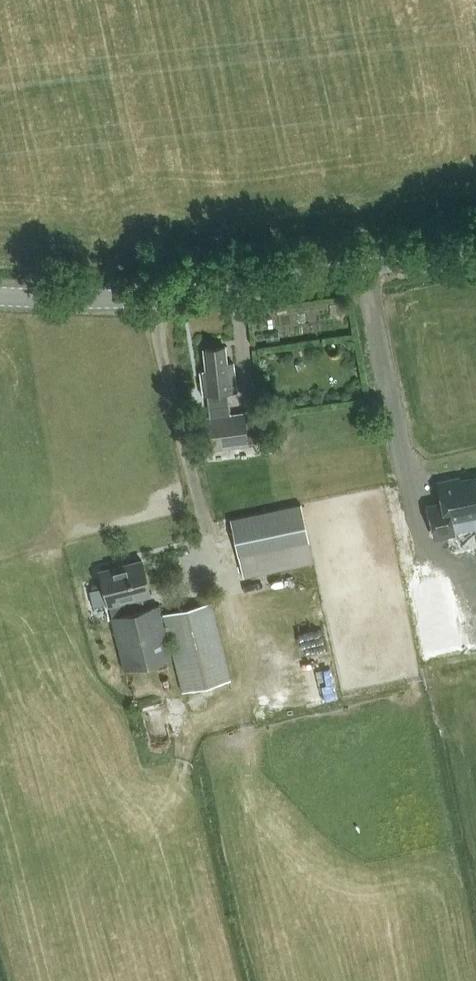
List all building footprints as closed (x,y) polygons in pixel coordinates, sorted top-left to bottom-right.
[(204,393),(207,393),(209,416),(198,417),(201,448),(249,442),(245,412),(230,414),(227,390),(231,390),(236,389),(234,364),(227,365),(226,346),(204,349),(206,372),(201,372),(204,393)] [(454,474),(453,469),(432,474),(436,494),(422,497),(429,528),(448,524),(445,510),(475,503),(475,469),(454,474)] [(300,502),(230,518),(242,576),(313,560),(300,502)] [(184,690),(230,679),(211,603),(162,615),(159,606),(145,609),(142,596),(151,593),(142,560),(100,571),(108,604),(110,604),(113,617),(111,618),(124,669),(174,657),(184,690)]
